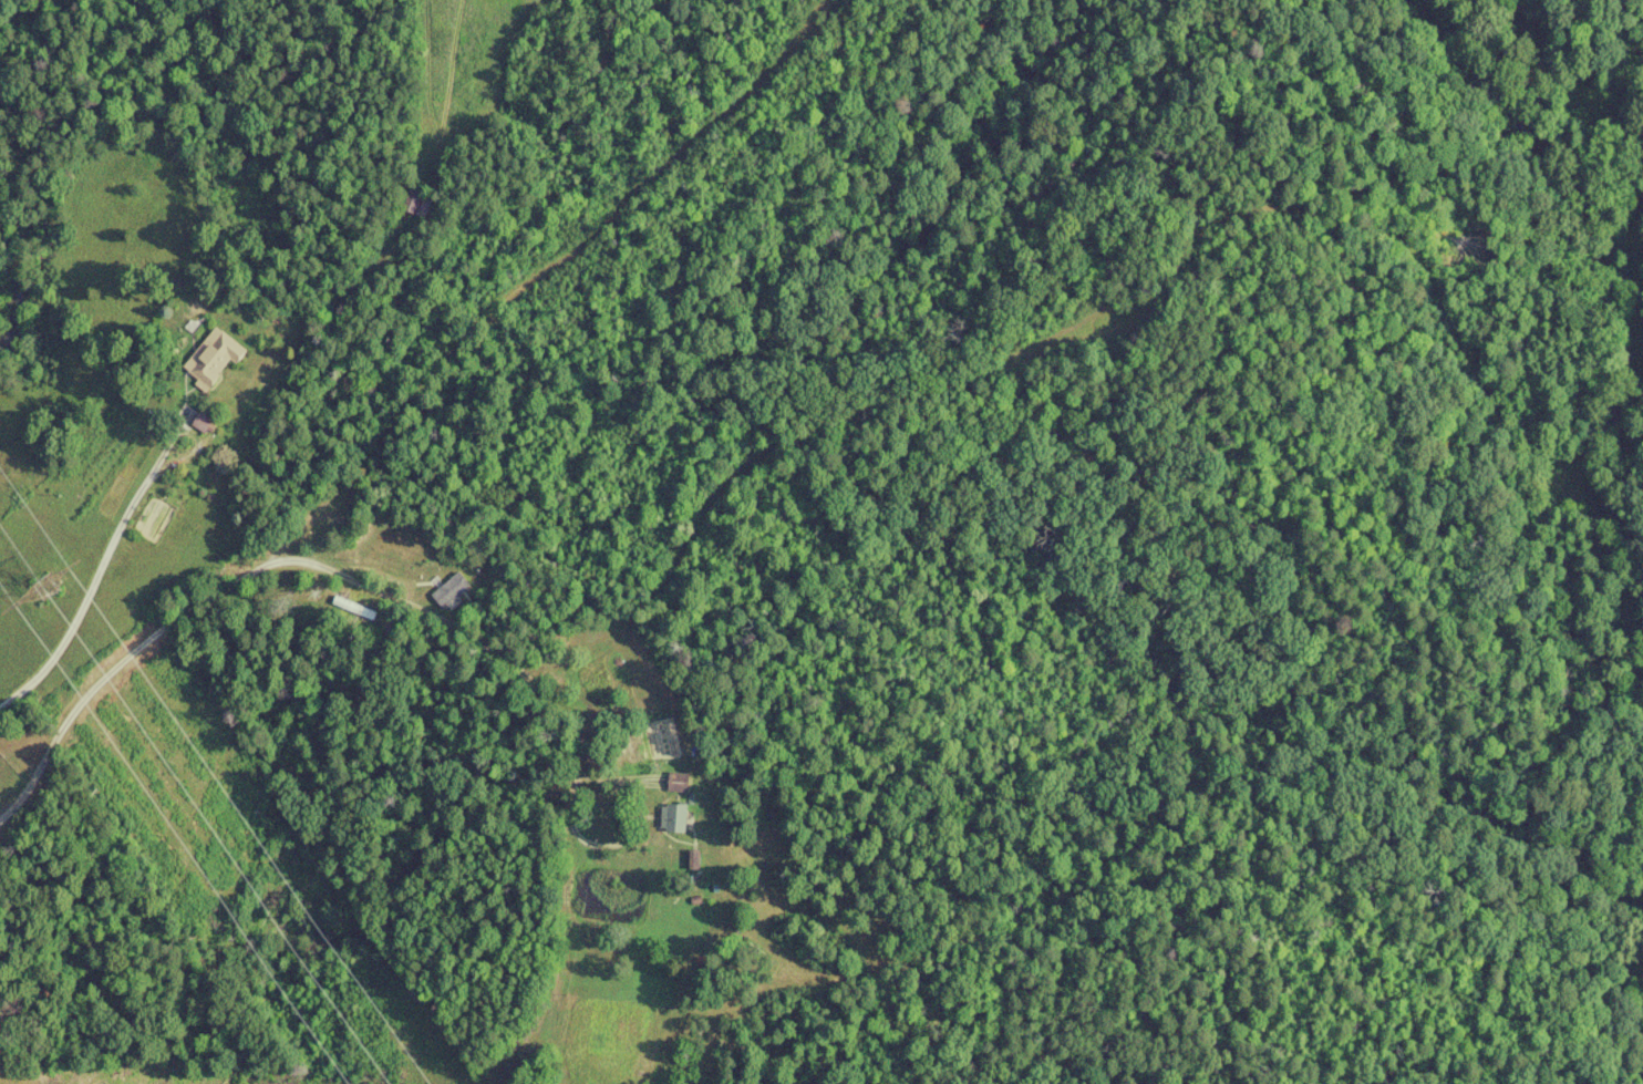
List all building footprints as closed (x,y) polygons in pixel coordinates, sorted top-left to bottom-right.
[(207,390),(232,364),(234,366),(244,356),(219,332),(184,368),(207,390)] [(431,597),(443,611),(471,586),(459,572),(431,597)] [(374,613),(337,598),(335,604),(372,620),(374,613)] [(686,834),(686,804),(661,804),(661,834),(686,834)]
